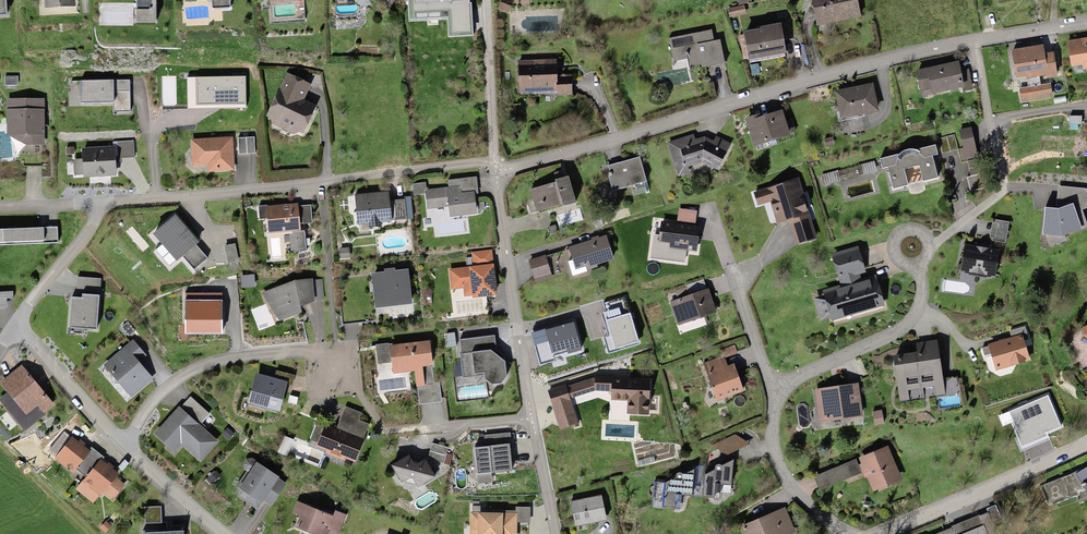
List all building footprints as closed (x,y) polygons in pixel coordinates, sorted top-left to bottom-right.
[(75,0),(45,0),(46,8),(75,6),(75,0)] [(137,22),(156,22),(156,0),(137,0),(137,22)] [(213,9),(231,8),(230,0),(212,0),(213,9)] [(817,25),(861,17),(858,0),(812,0),(817,25)] [(745,5),(728,8),(730,17),(746,14),(745,5)] [(761,29),(743,32),(748,61),(788,55),(783,23),(761,26),(761,29)] [(712,31),(670,39),(674,61),(687,58),(689,67),(701,65),(701,68),(724,64),(720,40),(713,42),(712,31)] [(1067,41),(1071,67),(1082,65),(1083,69),(1086,69),(1086,38),(1067,41)] [(1012,50),(1016,78),(1027,76),(1027,79),(1048,76),(1048,77),(1057,76),(1054,52),(1045,54),(1044,45),(1012,50)] [(557,75),(556,60),(519,61),(520,92),(557,91),(557,96),(573,95),(572,75),(557,75)] [(960,61),(916,70),(922,96),(962,88),(963,92),(973,90),(968,69),(962,71),(960,61)] [(311,84),(287,73),(267,116),(272,124),(294,134),(300,132),(304,133),(318,106),(305,100),(311,84)] [(18,76),(5,76),(5,86),(18,86),(18,76)] [(246,76),(195,77),(196,105),(246,104),(246,76)] [(130,79),(80,81),(81,103),(114,102),(114,91),(130,91),(130,79)] [(873,83),(835,91),(840,119),(878,112),(873,83)] [(1050,83),(1020,88),(1022,102),(1053,97),(1050,83)] [(114,112),(130,112),(130,91),(114,91),(114,112)] [(8,99),(7,135),(26,145),(44,145),(45,99),(8,99)] [(760,114),(745,118),(754,147),(791,135),(790,133),(796,132),(792,119),(786,121),(783,110),(755,118),(760,114)] [(1082,116),(1070,116),(1069,124),(1082,125),(1082,116)] [(978,157),(972,127),(959,130),(963,148),(960,149),(963,160),(978,157)] [(714,141),(706,137),(695,139),(694,134),(668,143),(678,176),(690,173),(688,166),(702,162),(718,170),(732,144),(716,137),(714,141)] [(955,134),(939,138),(943,153),(958,149),(955,134)] [(233,137),(191,140),(192,166),(207,165),(208,172),(235,170),(233,137)] [(255,153),(254,137),(238,138),(239,154),(255,153)] [(114,147),(82,148),(82,159),(73,159),(74,176),(82,176),(82,179),(116,177),(116,162),(122,162),(122,158),(134,157),(133,141),(114,142),(114,147)] [(899,154),(880,159),(882,169),(888,167),(893,189),(937,178),(933,156),(938,155),(935,145),(917,150),(913,150),(909,150),(904,151),(902,152),(899,154)] [(609,170),(611,170),(612,176),(609,177),(613,191),(647,182),(640,157),(608,165),(609,170)] [(987,189),(981,159),(968,162),(971,176),(967,177),(970,192),(987,189)] [(874,161),(821,175),(824,186),(877,172),(874,161)] [(569,176),(554,180),(555,183),(530,189),(536,213),(575,203),(569,176)] [(809,214),(798,179),(754,193),(758,205),(770,202),(777,224),(789,220),(809,214)] [(1045,208),(1043,234),(1062,236),(1086,228),(1086,223),(1082,210),(1086,208),(1086,190),(1086,189),(1058,185),(1056,209),(1045,208)] [(425,190),(427,209),(449,207),(450,217),(477,214),(475,191),(462,192),(462,189),(461,189),(460,186),(425,190)] [(389,192),(355,194),(357,225),(369,224),(369,228),(382,227),(382,223),(392,222),(392,221),(401,220),(413,220),(412,197),(404,197),(404,199),(390,200),(389,192)] [(298,206),(298,203),(259,206),(260,219),(268,219),(269,233),(292,231),(301,231),(300,224),(313,223),(311,205),(298,206)] [(697,211),(679,208),(677,223),(661,222),(659,235),(654,234),(650,258),(685,262),(686,251),(697,252),(700,226),(695,226),(697,211)] [(809,214),(789,220),(797,245),(817,239),(809,214)] [(199,242),(176,215),(152,234),(176,263),(184,257),(194,269),(207,258),(196,245),(199,242)] [(993,240),(1006,242),(1009,222),(996,220),(995,222),(992,222),(990,237),(993,238),(993,240)] [(0,230),(0,243),(57,241),(57,227),(0,230)] [(306,250),(305,230),(292,231),(292,233),(290,234),(291,251),(306,250)] [(606,235),(569,247),(576,270),(614,259),(606,235)] [(236,244),(225,246),(228,263),(239,261),(236,244)] [(961,271),(964,271),(964,275),(991,279),(992,276),(995,277),(1000,250),(965,245),(961,271)] [(840,285),(822,290),(824,295),(814,298),(820,321),(831,318),(831,321),(885,306),(876,275),(863,279),(861,274),(866,273),(858,247),(832,254),(840,283),(840,285)] [(493,250),(472,252),(473,266),(449,269),(451,290),(464,288),(465,296),(473,296),(473,298),(497,296),(493,250)] [(546,255),(529,260),(536,283),(553,278),(546,255)] [(582,257),(568,262),(573,276),(587,271),(582,257)] [(385,272),(372,274),(375,308),(412,304),(409,270),(395,271),(395,268),(384,269),(385,272)] [(100,295),(101,279),(77,277),(75,297),(82,298),(82,294),(100,295)] [(295,280),(262,293),(280,321),(302,313),(301,307),(314,302),(314,300),(324,300),(322,279),(313,280),(313,279),(295,280)] [(686,286),(689,295),(707,289),(704,280),(686,286)] [(689,295),(670,302),(678,326),(717,312),(709,289),(707,289),(689,295)] [(222,293),(185,293),(185,335),(222,335),(222,293)] [(100,295),(82,294),(82,298),(75,297),(72,297),(69,328),(97,330),(100,295)] [(639,345),(626,297),(604,303),(606,312),(602,314),(609,337),(604,338),(608,354),(639,345)] [(128,322),(121,327),(129,336),(135,331),(128,322)] [(574,322),(532,333),(540,365),(554,361),(553,356),(567,352),(568,354),(581,350),(574,322)] [(1028,339),(1024,327),(1010,331),(1013,343),(1028,339)] [(988,346),(982,348),(984,356),(991,354),(996,371),(1030,361),(1023,334),(988,345),(988,346)] [(495,335),(460,339),(461,353),(460,353),(462,378),(482,375),(492,384),(501,384),(506,377),(504,356),(496,349),(495,335)] [(147,355),(133,339),(103,365),(132,398),(154,379),(139,362),(147,355)] [(918,352),(893,356),(900,402),(945,395),(938,340),(916,343),(918,352)] [(430,341),(376,345),(378,364),(392,363),(394,374),(415,372),(417,387),(425,386),(423,367),(433,366),(430,341)] [(735,345),(722,349),(724,358),(738,354),(735,345)] [(716,401),(744,391),(734,363),(728,366),(724,356),(704,363),(716,401)] [(0,382),(0,383),(8,393),(0,399),(0,401),(25,432),(45,416),(43,414),(55,404),(22,364),(0,382)] [(274,378),(256,373),(248,403),(280,412),(287,384),(292,385),(294,376),(276,371),(274,378)] [(650,379),(612,379),(612,376),(595,376),(595,377),(566,387),(565,385),(548,390),(559,429),(573,426),(573,428),(580,427),(570,399),(595,391),(608,391),(608,395),(611,395),(611,400),(624,401),(624,400),(628,400),(628,414),(639,415),(649,415),(650,379)] [(864,415),(859,383),(814,390),(819,422),(864,415)] [(210,414),(191,396),(181,407),(205,428),(206,427),(202,423),(210,414)] [(179,406),(154,434),(166,446),(165,448),(174,457),(183,447),(200,462),(219,441),(181,407),(179,406)] [(345,407),(337,429),(363,439),(369,424),(358,420),(361,413),(345,407)] [(882,410),(872,412),(874,425),(884,424),(882,410)] [(337,429),(326,424),(316,447),(327,451),(326,453),(344,461),(345,458),(355,462),(364,440),(363,439),(337,429)] [(235,433),(228,427),(222,434),(229,440),(235,433)] [(485,447),(474,448),(478,484),(492,483),(492,473),(512,471),(510,444),(511,444),(511,433),(484,435),(485,447)] [(736,434),(713,446),(727,455),(750,444),(736,434)] [(73,436),(55,458),(73,473),(91,451),(73,436)] [(433,443),(428,459),(444,463),(448,448),(433,443)] [(104,457),(92,446),(74,467),(87,478),(104,457)] [(888,446),(859,458),(861,464),(859,465),(865,478),(867,477),(873,492),(902,480),(888,446)] [(402,483),(410,478),(413,479),(418,487),(436,477),(425,460),(419,464),(417,464),(415,464),(409,455),(392,466),(402,483)] [(107,464),(101,459),(76,489),(93,503),(100,495),(101,496),(104,493),(113,501),(126,485),(117,477),(119,474),(113,469),(115,467),(109,461),(107,464)] [(715,470),(704,475),(703,499),(721,500),(721,494),(721,485),(732,485),(733,460),(722,466),(721,465),(719,465),(717,465),(715,467),(715,470)] [(856,460),(814,477),(819,491),(862,473),(856,460)] [(280,477),(257,463),(241,489),(236,496),(258,510),(262,504),(270,509),(287,483),(279,479),(280,477)] [(703,499),(705,463),(694,468),(692,498),(703,499)] [(1076,473),(1075,473),(1045,485),(1052,504),(1080,494),(1086,490),(1086,493),(1086,467),(1076,473)] [(676,478),(665,483),(664,506),(682,507),(683,495),(693,495),(695,470),(682,475),(682,473),(679,473),(677,474),(676,476),(676,478)] [(212,484),(221,476),(217,471),(216,472),(215,471),(206,479),(212,484)] [(602,495),(571,501),(576,526),(607,520),(602,495)] [(334,516),(297,502),(292,514),(300,517),(295,528),(311,533),(329,533),(330,531),(339,533),(346,515),(335,511),(334,516)] [(145,507),(145,524),(162,523),(161,507),(145,507)] [(471,512),(470,533),(517,533),(518,522),(530,523),(530,507),(516,507),(516,511),(500,511),(500,513),(471,512)] [(740,527),(743,533),(794,533),(796,533),(786,507),(740,527)] [(982,526),(983,525),(979,515),(952,526),(952,527),(936,533),(986,533),(982,526)] [(105,521),(100,527),(106,532),(111,526),(105,521)]
